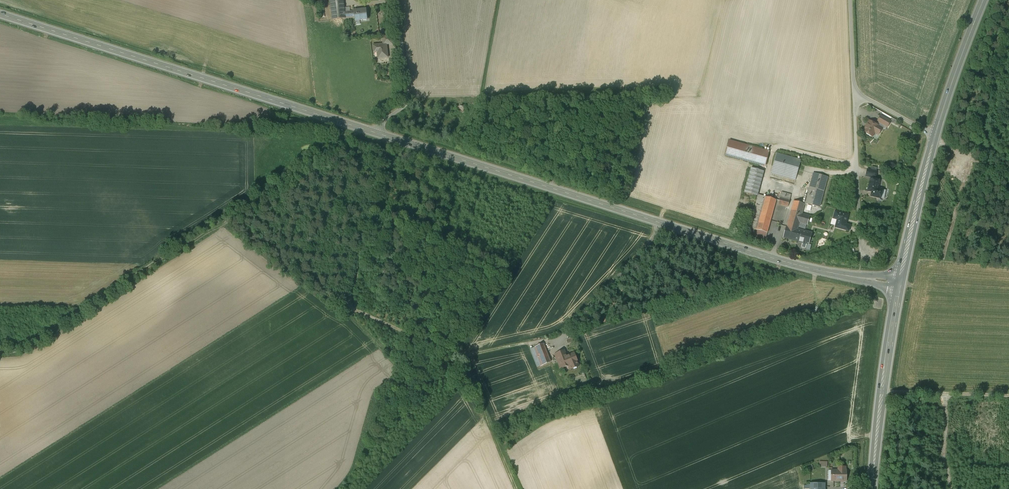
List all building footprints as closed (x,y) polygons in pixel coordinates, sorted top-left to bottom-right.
[(333,20),(345,18),(345,12),(345,0),(333,0),(333,20)] [(370,7),(356,9),(357,12),(345,12),(345,18),(357,18),(358,23),(372,22),(370,7)] [(383,37),(383,44),(383,47),(388,47),(394,47),(393,37),(383,37)] [(383,44),(373,45),(374,56),(378,56),(379,60),(389,60),(388,47),(383,47),(383,44)] [(881,116),(878,122),(887,127),(890,122),(881,116)] [(878,126),(869,121),(864,132),(866,133),(866,134),(870,136),(872,136),(872,137),(875,132),(877,133),(876,133),(879,134),(882,129),(878,127),(878,126)] [(769,152),(729,141),(725,155),(750,162),(765,166),(769,152)] [(801,160),(777,154),(772,170),(796,177),(801,160)] [(764,171),(751,168),(745,193),(757,196),(764,171)] [(796,177),(772,170),(771,174),(795,180),(796,177)] [(868,170),(866,176),(872,177),(875,178),(877,172),(868,170)] [(828,177),(813,173),(805,203),(820,207),(828,177)] [(871,179),(868,191),(872,192),(871,196),(880,198),(882,189),(878,188),(879,188),(878,188),(879,181),(871,179)] [(791,195),(781,192),(778,204),(788,207),(791,195)] [(776,200),(759,195),(758,196),(750,228),(758,230),(761,231),(767,233),(776,200)] [(805,204),(794,201),(784,237),(795,240),(798,229),(800,223),(807,225),(810,216),(802,214),(805,204)] [(838,220),(836,227),(848,231),(850,226),(846,224),(848,215),(835,211),(833,218),(838,220)] [(798,229),(795,240),(802,242),(807,244),(808,244),(811,233),(798,229)] [(544,347),(532,351),(539,369),(551,365),(544,347)] [(567,351),(556,355),(562,372),(571,369),(572,371),(579,369),(578,368),(581,367),(576,354),(569,357),(567,351)] [(840,471),(834,471),(833,483),(849,483),(849,468),(840,468),(840,471)]
